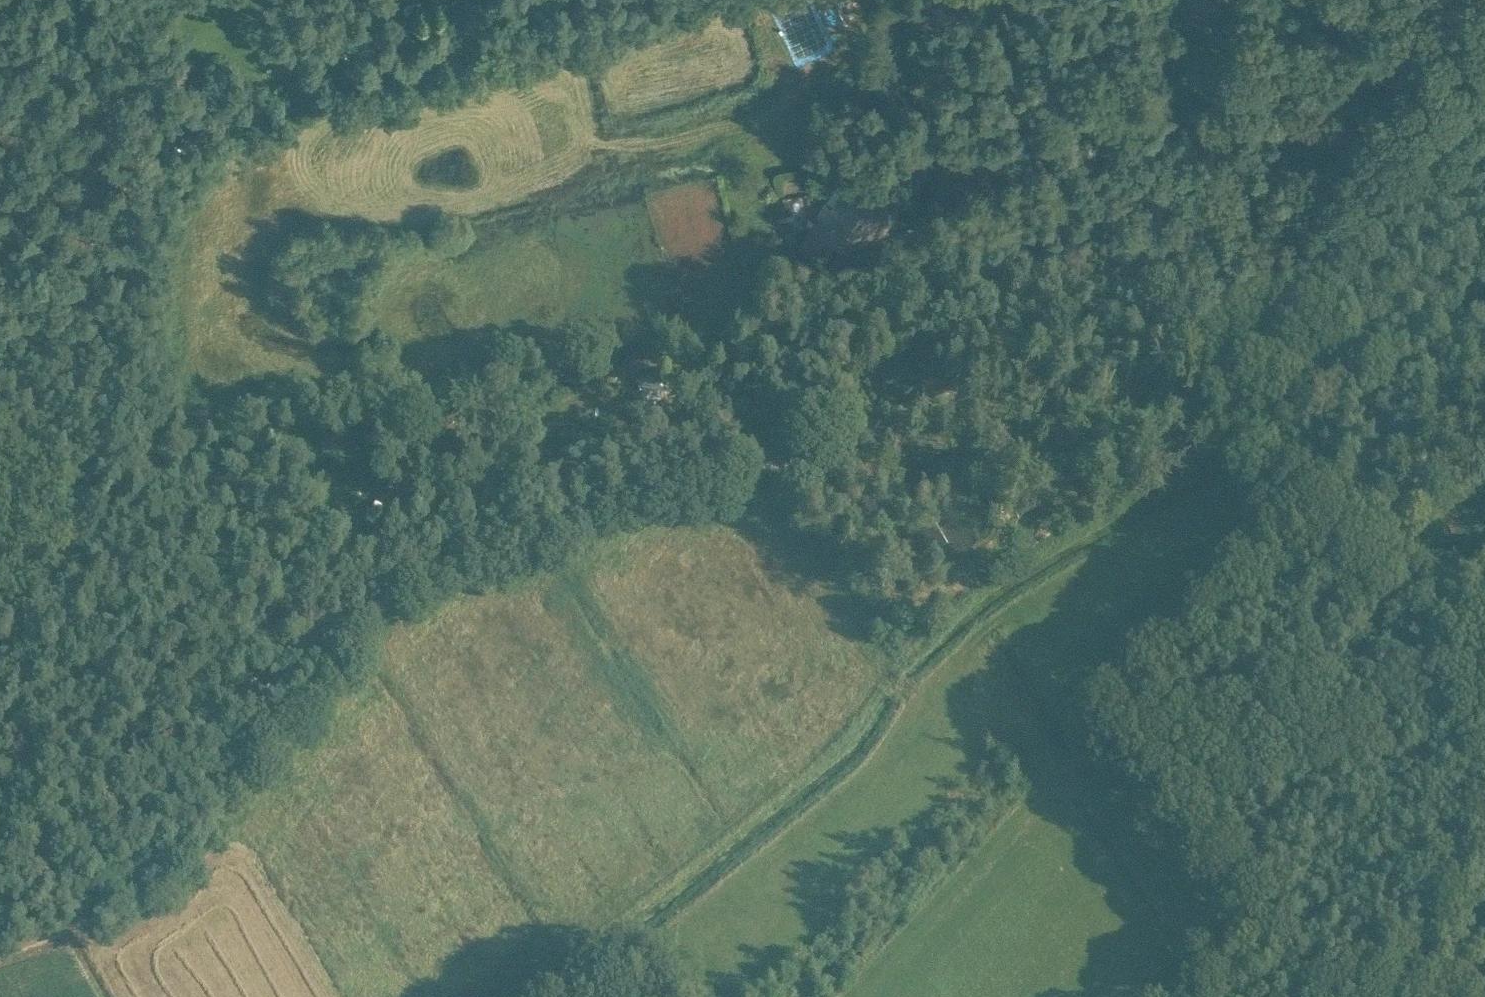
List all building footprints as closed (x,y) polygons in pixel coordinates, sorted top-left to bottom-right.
[(795,230),(786,231),(788,243),(797,242),(795,230)] [(593,373),(571,377),(573,386),(595,382),(593,373)] [(644,407),(663,401),(657,380),(637,386),(644,407)] [(580,407),(601,401),(599,393),(578,399),(580,407)] [(597,416),(595,409),(582,412),(584,419),(597,416)]
